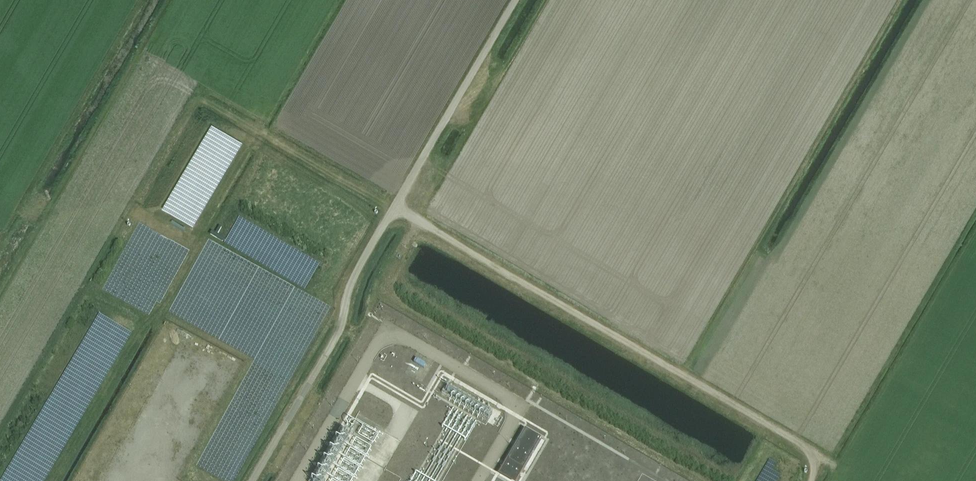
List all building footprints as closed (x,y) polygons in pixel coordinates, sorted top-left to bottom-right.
[(525,429),(499,475),(509,480),(517,480),(541,439),(525,429)] [(370,447),(348,435),(345,442),(336,437),(313,480),(352,480),(370,447)] [(105,454),(113,457),(118,446),(105,440),(98,456),(104,458),(105,454)] [(85,477),(93,480),(98,480),(106,468),(94,462),(85,477)]
